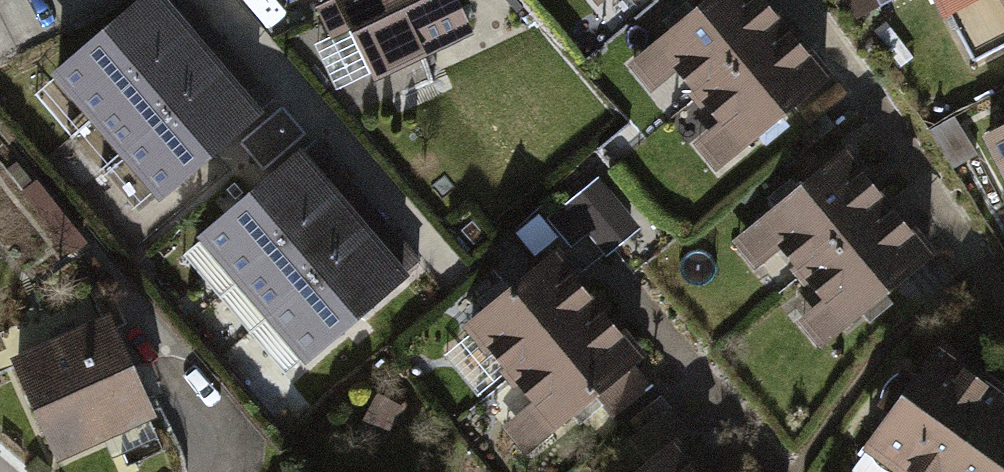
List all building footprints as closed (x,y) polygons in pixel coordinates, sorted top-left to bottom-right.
[(42,79),(151,204),(267,104),(176,0),(133,0),(42,79)] [(317,14),(340,4),(376,84),(465,44),(445,0),(311,0),(317,14)] [(658,46),(743,150),(824,83),(756,0),(714,0),(658,46)] [(974,60),(1003,45),(1003,0),(944,0),(974,60)] [(992,138),(1003,162),(1003,132),(992,138)] [(307,141),(189,243),(296,367),(414,265),(307,141)] [(842,154),(742,233),(823,335),(923,256),(842,154)] [(563,212),(606,263),(647,229),(603,178),(563,212)] [(553,259),(471,324),(554,426),(635,360),(553,259)] [(103,326),(15,366),(60,462),(147,422),(103,326)] [(868,446),(905,471),(1003,471),(1003,400),(935,351),(868,446)] [(639,471),(690,471),(670,447),(639,471)]
